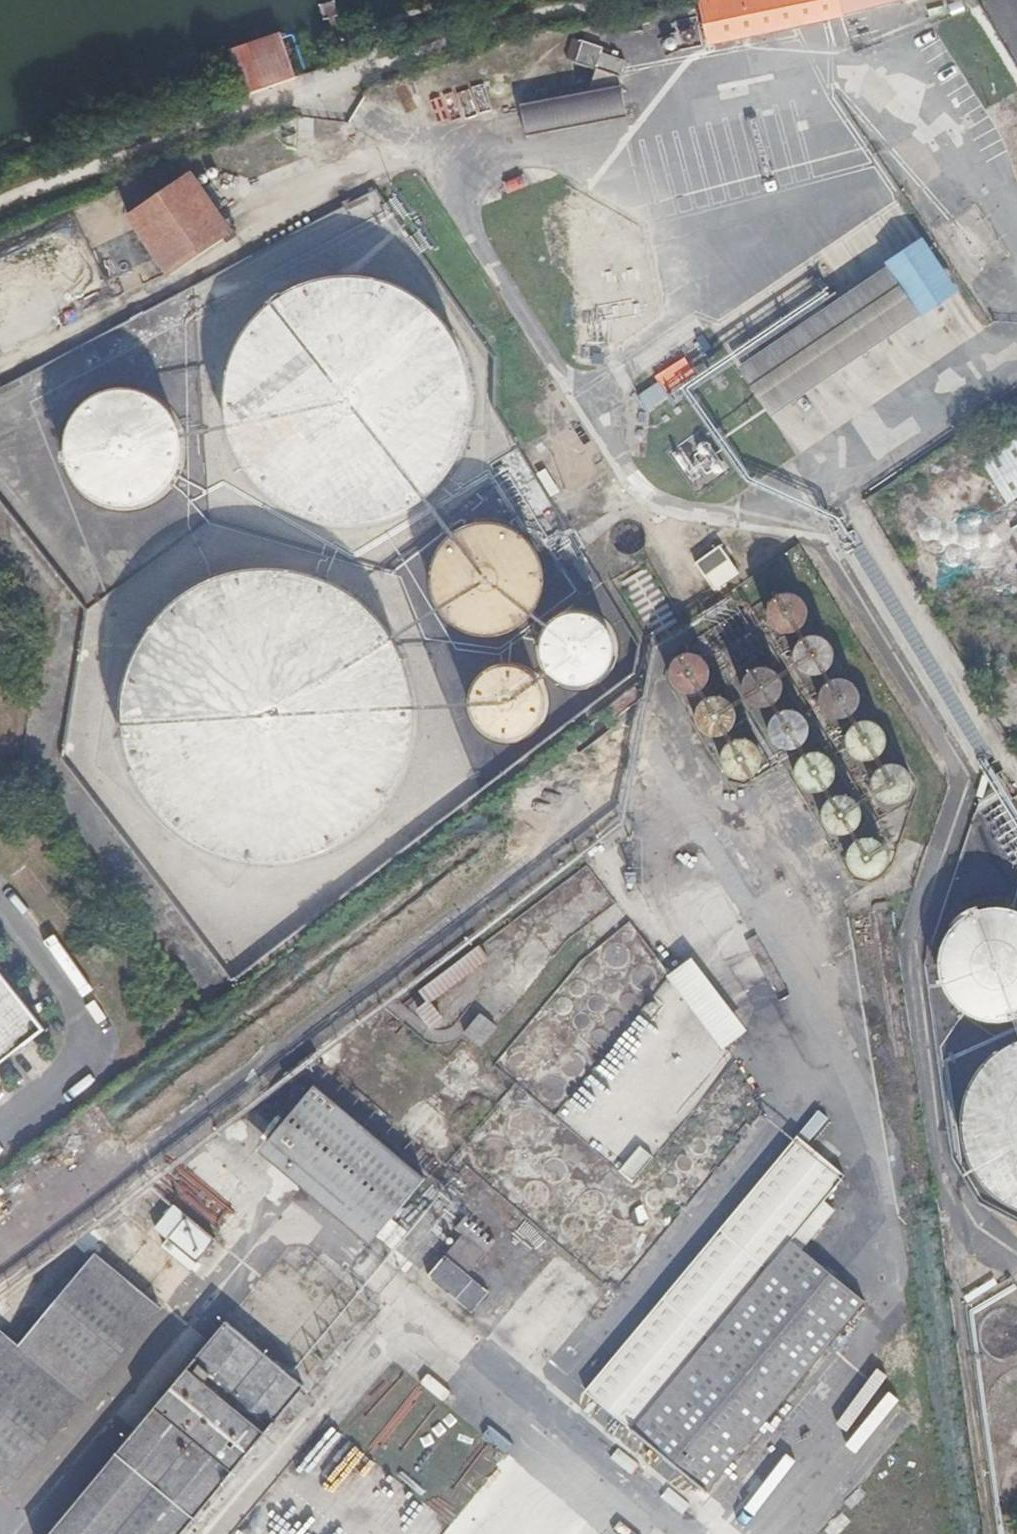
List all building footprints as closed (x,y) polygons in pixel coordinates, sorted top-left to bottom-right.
[(701,1),(702,9),(708,46),(847,17),(846,15),(904,0),(707,0),(701,1)] [(285,32),(230,50),(235,65),(246,99),(301,81),(289,43),(285,32)] [(590,93),(624,87),(623,79),(628,63),(605,54),(606,51),(584,43),(575,40),(573,47),(567,62),(597,73),(590,93)] [(483,84),(448,93),(454,119),(489,111),(483,84)] [(628,120),(624,87),(590,93),(521,106),(526,139),(628,120)] [(999,112),(1016,141),(1016,101),(999,112)] [(234,231),(193,171),(129,213),(171,274),(234,231)] [(925,311),(891,260),(739,362),(773,412),(925,311)] [(455,336),(432,309),(415,296),(381,282),(355,278),(321,281),(287,295),(256,320),(240,342),(231,363),(226,385),(226,420),(238,460),(262,492),(283,509),(303,519),(338,527),(363,527),(383,523),(412,511),(445,483),(459,462),(472,429),(474,390),(469,366),(455,336)] [(659,390),(694,381),(688,360),(654,370),(659,390)] [(652,384),(635,396),(647,411),(663,398),(652,384)] [(175,420),(164,407),(148,397),(130,393),(117,393),(108,396),(91,404),(83,411),(77,419),(70,433),(67,442),(67,457),(69,469),(74,479),(83,492),(92,500),(106,507),(115,509),(135,509),(154,503),(164,496),(171,488),(177,479),(183,464),(184,445),(179,428),(175,420)] [(982,452),(1008,496),(1016,491),(1016,431),(982,452)] [(519,535),(507,529),(489,525),(476,526),(464,529),(451,537),(441,547),(433,563),(430,578),(430,588),(434,602),(443,617),(458,630),(470,635),(490,637),(506,634),(520,626),(529,617),(537,605),(541,593),(542,579),(541,568),(536,555),(527,542),(519,535)] [(741,575),(732,561),(723,547),(696,566),(705,578),(715,593),(741,575)] [(618,583),(649,629),(670,614),(639,568),(618,583)] [(391,644),(361,608),(324,585),(287,575),(263,573),(234,577),(191,594),(154,626),(134,659),(123,693),(121,721),(127,759),(149,804),(166,823),(195,844),(219,855),(264,863),(298,859),(342,841),(366,823),(390,792),(407,748),(411,712),(407,685),(391,644)] [(765,611),(764,619),(766,626),(770,632),(776,637),(780,638),(783,639),(791,638),(794,637),(800,633),(803,630),(806,624),(807,616),(807,613),(804,606),(801,603),(799,600),(795,598),(792,597),(784,596),(777,597),(771,602),(766,608),(765,611)] [(613,641),(611,636),(605,628),(600,624),(589,618),(578,617),(567,619),(559,623),(551,630),(545,640),(543,649),(544,662),(546,669),(549,674),(557,682),(564,686),(573,689),(581,689),(591,687),(602,682),(609,673),(614,663),(615,654),(615,649),(613,641)] [(794,663),(798,670),(801,672),(807,676),(811,677),(818,677),(822,676),(825,675),(829,671),(834,665),(836,658),(836,654),(834,647),(830,641),(824,637),(817,635),(811,635),(804,637),(798,642),(796,645),(793,652),(793,656),(794,663)] [(701,693),(705,688),(708,682),(709,676),(708,669),(705,663),(699,658),(692,655),(685,655),(678,658),(672,662),(669,668),(667,676),(668,682),(671,688),(676,693),(682,696),(688,697),(695,696),(701,693)] [(536,686),(528,677),(523,674),(512,670),(505,670),(493,672),(483,678),(477,684),(473,691),(471,699),(470,704),(471,715),(474,723),(480,731),(486,736),(493,740),(502,742),(513,742),(521,739),(531,733),(536,727),(541,716),(542,708),(542,702),(541,695),(536,686)] [(779,705),(783,699),(784,691),(783,685),(780,679),(775,675),(769,672),(763,671),(756,672),(751,675),(746,680),(743,685),(742,692),(744,699),(747,705),(753,710),(760,712),(767,712),(774,709),(779,705)] [(821,706),(823,711),(826,715),(830,719),(835,721),(840,722),(846,721),(850,719),(855,716),(858,712),(861,708),(862,703),(862,698),(860,693),(857,688),(853,684),(848,681),(843,680),(837,681),(832,682),(827,686),(824,690),(821,695),(820,701),(821,706)] [(734,727),(736,719),(734,711),(730,704),(723,700),(715,698),(707,700),(701,705),(697,711),(695,719),(697,727),(701,733),(708,738),(716,739),(723,738),(730,733),(734,727)] [(810,744),(811,736),(810,728),(805,721),(798,717),(790,715),(782,717),(776,721),(771,728),(770,736),(771,744),(776,751),(782,755),(790,757),(798,755),(805,751),(810,744)] [(849,753),(854,759),(860,762),(867,764),(871,763),(874,762),(880,759),(884,755),(887,749),(888,745),(887,738),(885,731),(880,726),(877,724),(873,723),(869,722),(861,723),(855,726),(852,728),(848,734),(847,737),(846,743),(847,750),(849,753)] [(759,771),(761,763),(759,755),(755,749),(748,744),(740,743),(733,744),(726,749),(722,755),(720,763),(722,771),(726,777),(732,782),(740,783),(748,782),(755,777),(759,771)] [(834,785),(836,777),(834,769),(830,762),(823,758),(815,756),(807,758),(800,762),(796,769),(795,777),(796,785),(801,792),(807,796),(815,798),(823,796),(830,792),(834,785)] [(872,790),(875,796),(881,801),(884,803),(891,805),(895,805),(902,803),(905,801),(910,796),(912,792),(914,784),(912,777),(909,771),(906,768),(900,764),(896,763),(892,763),(889,763),(885,764),(879,768),(876,771),(873,777),(872,780),(871,784),(872,790)] [(864,829),(865,821),(864,813),(859,806),(852,802),(844,800),(836,802),(830,806),(825,813),(824,821),(825,829),(830,835),(837,840),(844,842),(852,840),(859,836),(864,829)] [(885,874),(887,866),(885,858),(881,851),(874,847),(866,846),(859,847),(852,852),(848,858),(846,866),(848,874),(852,881),(859,885),(866,886),(874,885),(881,881),(885,874)] [(1004,912),(986,913),(978,916),(965,924),(955,933),(948,944),(943,960),(942,969),(943,983),(950,999),(958,1011),(971,1021),(986,1027),(1004,1029),(1015,1027),(1016,1026),(1016,914),(1004,912)] [(422,1002),(424,1004),(484,959),(475,946),(414,991),(422,1002)] [(684,958),(660,977),(717,1050),(741,1032),(684,958)] [(47,1031),(0,972),(0,1068),(47,1031)] [(438,1022),(424,1004),(422,1002),(412,1010),(427,1030),(438,1022)] [(450,1040),(466,1053),(479,1037),(463,1024),(450,1040)] [(1006,1042),(991,1053),(976,1070),(967,1088),(963,1100),(961,1120),(965,1148),(979,1176),(992,1190),(1007,1200),(1016,1204),(1016,1037),(1006,1042)] [(302,1162),(385,1229),(426,1178),(315,1087),(292,1116),(280,1106),(252,1139),(293,1173),(302,1162)] [(815,1110),(795,1135),(807,1144),(826,1119),(815,1110)] [(591,1397),(705,1490),(853,1307),(783,1250),(842,1175),(797,1139),(591,1397)] [(450,1228),(477,1250),(486,1237),(461,1216),(450,1228)] [(164,1239),(192,1262),(210,1242),(182,1219),(164,1239)] [(443,1247),(465,1264),(473,1254),(452,1236),(443,1247)] [(367,1272),(333,1243),(314,1267),(348,1296),(367,1272)] [(88,1403),(161,1311),(95,1255),(18,1351),(88,1403)] [(419,1274),(460,1309),(476,1289),(435,1255),(419,1274)] [(233,1461),(236,1461),(249,1447),(246,1445),(295,1386),(217,1323),(170,1380),(168,1379),(154,1394),(157,1397),(44,1533),(173,1533),(233,1461)] [(88,1403),(18,1351),(2,1338),(0,1340),(0,1488),(12,1498),(88,1403)] [(721,1533),(814,1533),(909,1416),(828,1350),(696,1513),(721,1533)]
